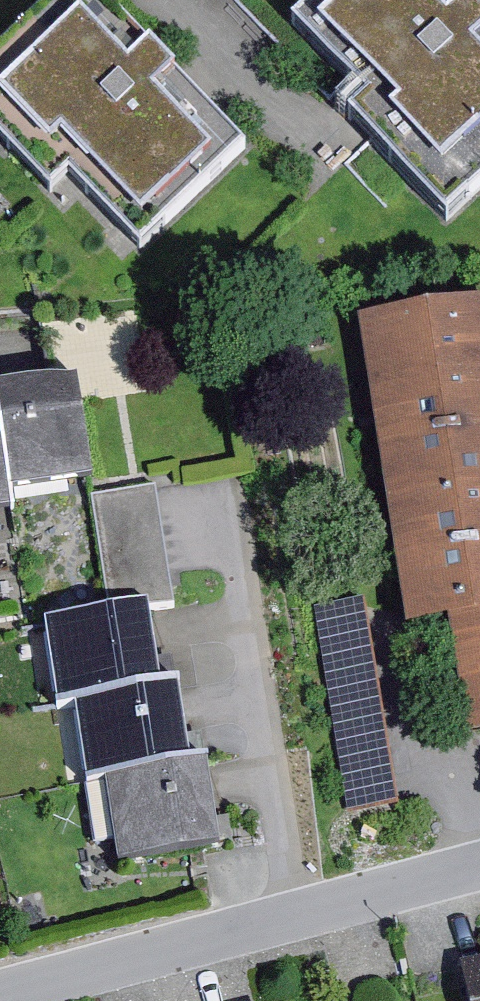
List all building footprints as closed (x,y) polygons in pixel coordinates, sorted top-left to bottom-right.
[(0,57),(0,148),(50,199),(69,181),(141,255),(247,154),(98,0),(59,0),(0,57)] [(291,32),(368,112),(349,129),(447,232),(479,201),(479,19),(461,0),(325,0),(291,32)] [(356,328),(406,644),(452,637),(470,750),(479,748),(479,308),(356,328)] [(9,500),(94,486),(77,382),(0,397),(0,441),(9,500)] [(12,517),(9,500),(0,441),(0,519),(12,517)] [(157,490),(89,501),(110,625),(149,619),(176,614),(157,490)] [(400,810),(366,604),(314,613),(348,819),(400,810)] [(161,701),(149,619),(110,625),(48,633),(60,715),(74,712),(161,701)] [(161,701),(74,712),(85,794),(102,791),(189,780),(178,699),(161,701)] [(189,780),(102,791),(113,876),(218,862),(204,778),(189,780)] [(459,969),(466,1000),(479,1000),(479,965),(459,969)]
